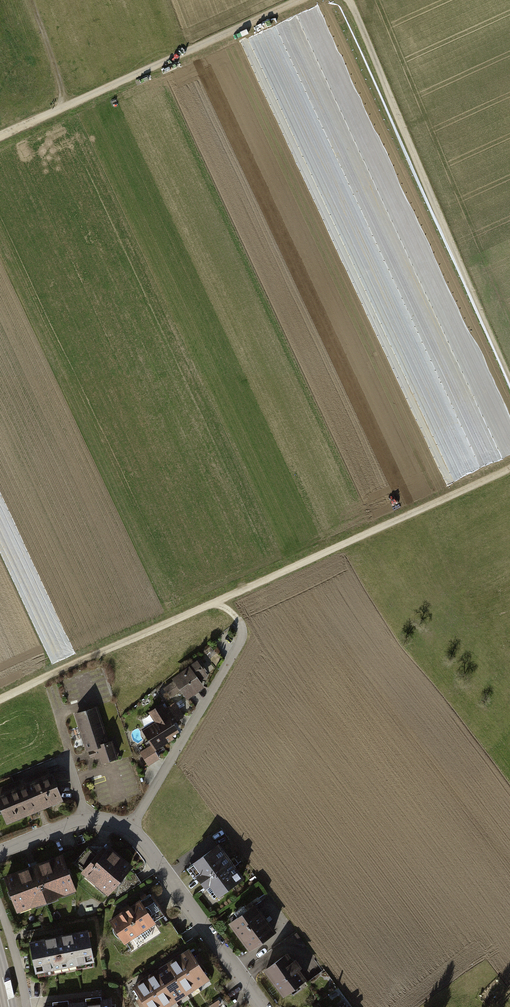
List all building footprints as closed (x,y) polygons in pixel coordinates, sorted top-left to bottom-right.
[(198,661),(173,679),(188,700),(206,687),(202,681),(209,676),(198,661)] [(155,722),(143,729),(153,746),(142,753),(149,765),(160,759),(155,751),(176,739),(174,735),(181,732),(175,722),(178,721),(168,705),(165,707),(163,703),(149,712),(155,722)] [(98,708),(75,716),(89,753),(98,750),(103,765),(120,759),(114,741),(110,742),(98,708)] [(0,794),(0,807),(8,824),(64,800),(52,772),(0,794)] [(208,890),(213,887),(221,898),(246,879),(222,845),(196,864),(203,874),(199,877),(208,890)] [(90,864),(82,874),(109,897),(136,867),(112,847),(94,868),(90,864)] [(5,876),(18,913),(78,891),(64,854),(5,876)] [(152,896),(111,922),(126,944),(167,918),(152,896)] [(259,905),(231,925),(251,953),(279,933),(259,905)] [(89,929),(30,941),(37,974),(95,962),(89,929)] [(190,951),(178,958),(197,986),(208,979),(190,951)] [(288,953),(265,970),(285,997),(309,980),(301,969),(304,967),(297,958),(294,960),(288,953)] [(186,994),(197,986),(178,958),(167,965),(186,994)] [(175,1001),(186,994),(167,965),(156,972),(175,1001)] [(175,1001),(156,972),(145,980),(164,1006),(166,1006),(175,1001)] [(145,980),(134,987),(141,997),(136,1000),(141,1006),(145,1006),(146,1006),(147,1006),(164,1006),(145,980)] [(45,1006),(114,1006),(113,998),(45,1006)]
